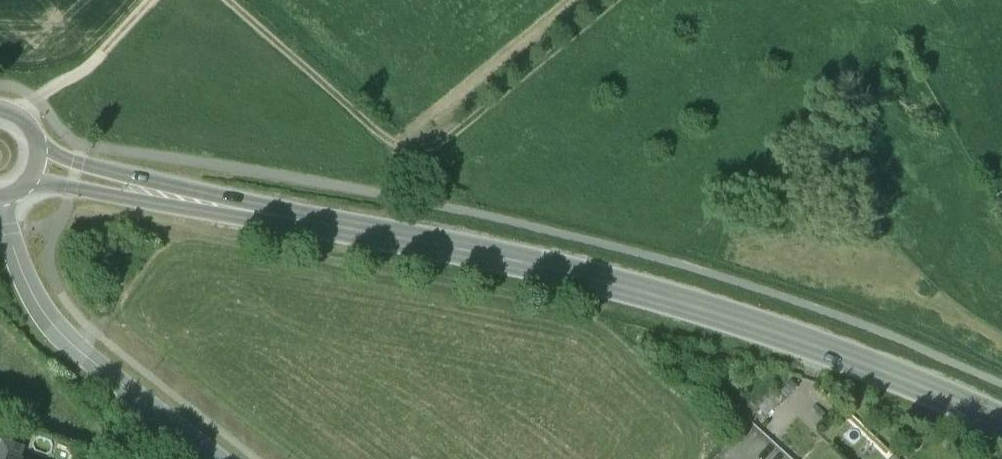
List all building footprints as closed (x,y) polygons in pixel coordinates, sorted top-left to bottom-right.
[(2,438),(0,443),(0,458),(8,458),(9,457),(15,458),(20,458),(24,446),(2,438)]
